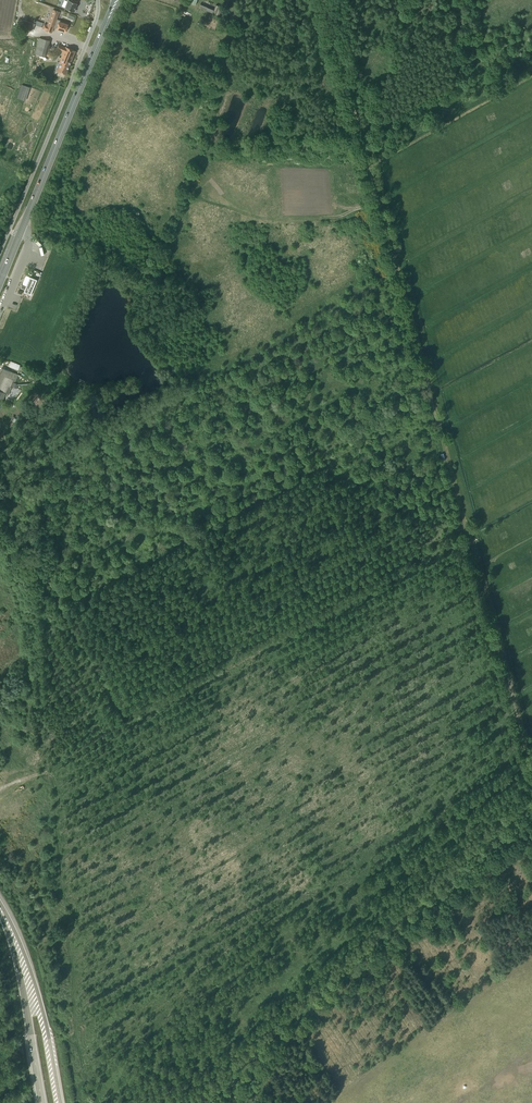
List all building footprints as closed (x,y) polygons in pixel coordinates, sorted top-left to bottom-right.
[(68,0),(65,8),(74,12),(77,3),(72,1),(72,0),(68,0)] [(214,9),(201,3),(199,7),(219,15),(222,7),(216,5),(214,9)] [(59,21),(56,20),(59,11),(53,9),(47,25),(44,24),(42,29),(52,32),(53,27),(57,28),(57,29),(65,32),(68,24),(59,21)] [(21,26),(33,30),(34,25),(35,23),(23,19),(21,26)] [(35,53),(46,56),(50,41),(40,38),(35,53)] [(59,62),(60,63),(57,70),(66,74),(75,51),(66,47),(59,44),(57,49),(63,52),(59,62)] [(21,99),(26,101),(30,87),(25,86),(21,99)] [(20,288),(21,287),(25,289),(24,292),(23,292),(31,295),(37,279),(30,276),(30,277),(26,286),(22,284),(21,285),(21,287),(20,288)] [(18,370),(21,364),(10,360),(8,365),(18,370)] [(0,371),(0,398),(3,399),(5,394),(8,395),(12,387),(10,387),(13,381),(15,382),(18,374),(2,368),(0,371)]
